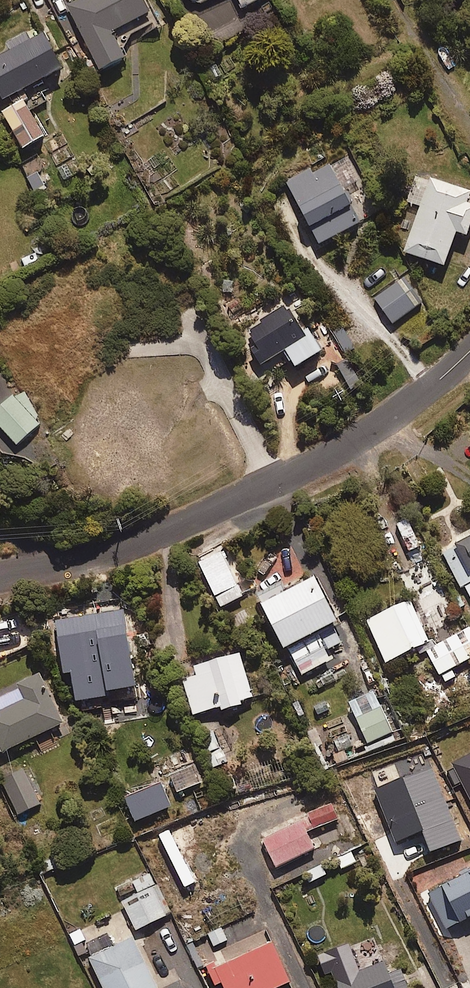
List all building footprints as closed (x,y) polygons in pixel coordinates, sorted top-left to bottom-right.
[(146,0),(76,0),(67,5),(87,43),(74,50),(87,75),(125,55),(120,44),(159,24),(146,0)] [(30,110),(48,100),(38,80),(62,67),(43,32),(33,38),(29,31),(21,36),(5,44),(9,51),(0,55),(0,93),(3,99),(9,96),(13,104),(1,110),(20,148),(43,136),(30,110)] [(287,180),(317,244),(370,218),(369,215),(378,211),(351,154),(330,164),(329,160),(287,180)] [(469,191),(430,177),(405,252),(445,265),(456,231),(467,235),(469,226),(469,204),(466,202),(469,191)] [(392,323),(417,305),(399,279),(373,297),(392,323)] [(290,359),(296,367),(321,349),(300,320),(286,302),(240,336),(269,375),(290,359)] [(36,419),(41,415),(19,390),(0,406),(0,426),(16,444),(40,424),(36,419)] [(463,585),(469,598),(469,536),(442,550),(460,587),(463,585)] [(219,607),(243,596),(223,551),(198,562),(219,607)] [(332,586),(323,591),(315,576),(286,592),(284,588),(259,601),(285,648),(347,615),(332,586)] [(386,662),(429,641),(409,600),(366,620),(386,662)] [(137,686),(126,613),(105,616),(54,624),(62,674),(103,668),(106,691),(137,686)] [(343,644),(335,625),(320,632),(328,651),(343,644)] [(469,658),(469,631),(467,626),(425,650),(444,683),(454,677),(449,670),(469,658)] [(302,674),(331,659),(318,635),(289,651),(302,674)] [(240,653),(223,658),(221,650),(179,663),(194,714),(221,706),(222,709),(254,700),(240,653)] [(63,723),(39,673),(20,681),(23,687),(0,698),(0,745),(3,751),(63,723)] [(396,739),(382,706),(357,717),(354,711),(341,716),(344,722),(328,729),(325,721),(308,729),(325,769),(396,739)] [(208,780),(194,745),(148,764),(155,781),(131,791),(140,812),(182,795),(180,791),(208,780)] [(42,802),(22,761),(0,771),(0,781),(16,815),(42,802)] [(425,803),(444,794),(435,775),(380,801),(389,820),(425,803)] [(316,847),(324,863),(352,849),(362,844),(339,799),(329,804),(261,839),(277,868),(316,847)] [(178,900),(188,895),(159,834),(149,838),(178,900)] [(469,917),(469,871),(429,892),(448,928),(469,917)] [(136,930),(169,914),(149,872),(132,880),(138,893),(123,901),(136,930)] [(290,982),(266,929),(213,953),(219,967),(209,971),(216,985),(222,982),(225,987),(277,987),(290,982)] [(132,937),(89,958),(104,987),(156,987),(132,937)] [(384,962),(352,974),(347,960),(330,966),(339,987),(408,987),(401,969),(388,974),(384,962)]
